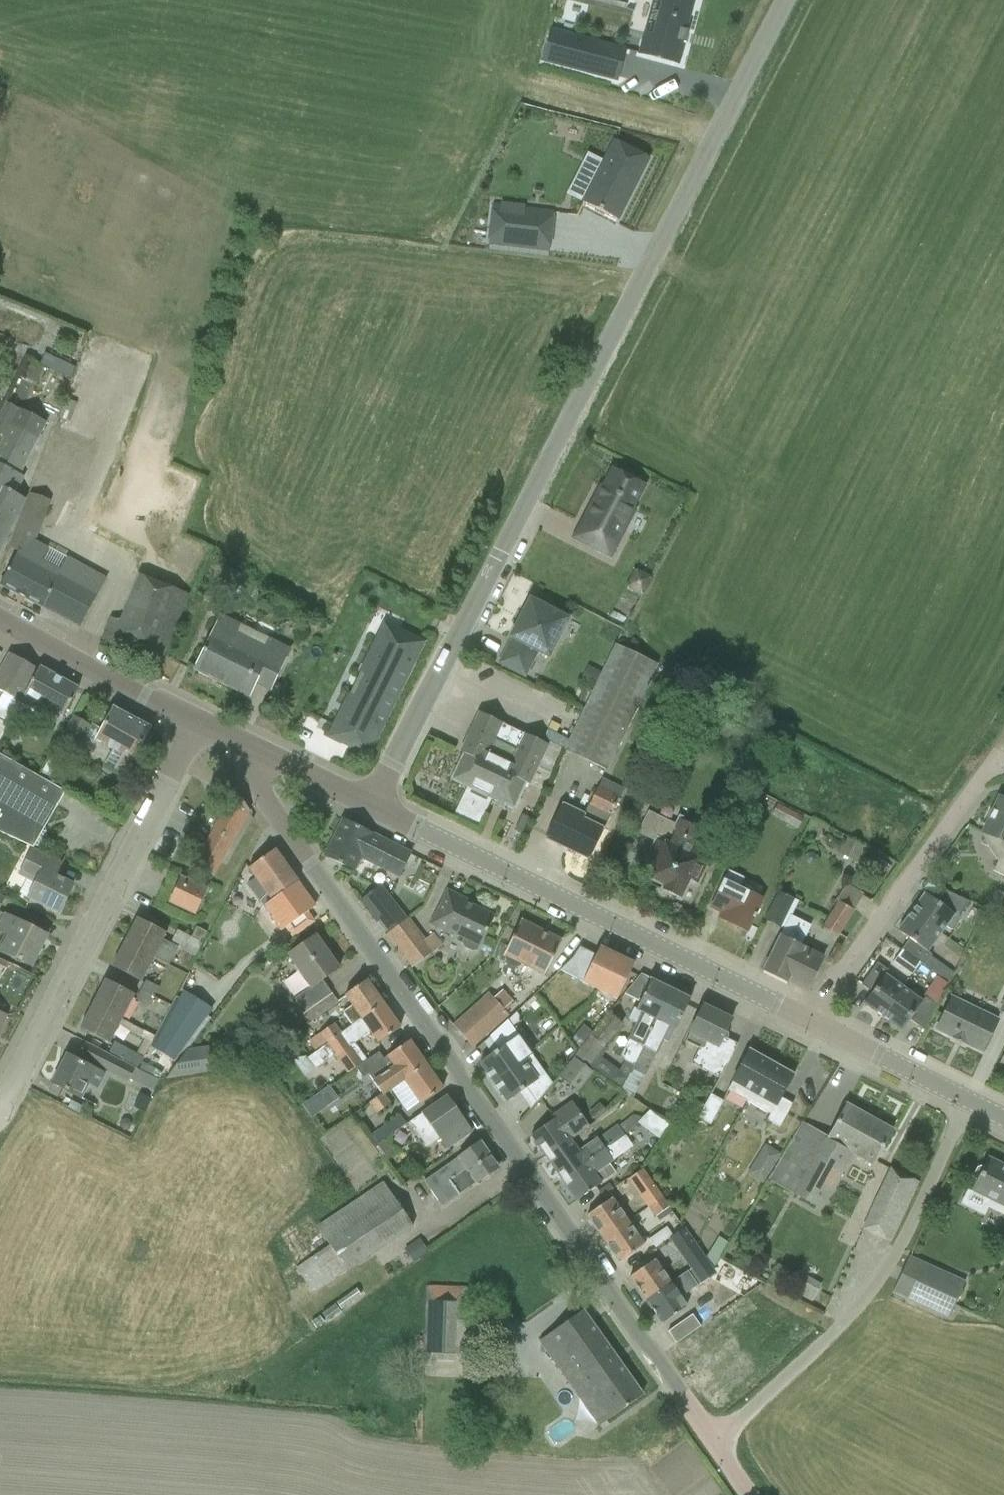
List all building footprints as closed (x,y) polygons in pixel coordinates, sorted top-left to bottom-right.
[(638,54),(678,64),(683,44),(684,45),(685,43),(683,43),(685,33),(687,33),(688,32),(683,31),(689,9),(688,9),(691,0),(666,0),(665,3),(656,0),(647,34),(644,34),(638,54)] [(551,31),(542,62),(615,81),(623,50),(551,31)] [(613,141),(582,203),(616,221),(648,159),(613,141)] [(492,206),(487,245),(548,252),(552,213),(523,209),(522,217),(500,214),(500,207),(492,206)] [(137,302),(133,281),(123,283),(128,304),(137,302)] [(43,367),(28,360),(19,376),(35,383),(43,367)] [(25,501),(14,495),(23,477),(20,476),(47,423),(6,402),(0,413),(0,436),(2,437),(0,442),(0,549),(25,501)] [(609,556),(642,486),(612,470),(599,496),(597,494),(574,538),(609,556)] [(9,567),(0,583),(0,586),(42,608),(60,575),(58,574),(66,559),(34,540),(52,501),(31,491),(9,548),(17,553),(9,567)] [(60,575),(42,608),(79,628),(105,580),(66,559),(58,574),(60,575)] [(625,590),(637,596),(638,594),(646,579),(634,572),(625,590)] [(548,657),(567,619),(549,610),(551,606),(540,600),(538,604),(529,600),(510,638),(512,639),(499,663),(524,676),(536,651),(548,657)] [(110,619),(102,640),(158,670),(165,652),(176,626),(125,606),(119,623),(110,619)] [(219,615),(201,653),(192,671),(217,683),(227,665),(232,667),(237,657),(240,659),(253,632),(219,615)] [(423,642),(396,629),(385,653),(372,647),(360,672),(365,675),(354,699),(348,696),(327,737),(367,757),(423,642)] [(227,665),(217,683),(248,698),(255,684),(269,691),(289,650),(253,632),(240,659),(237,657),(232,667),(227,665)] [(595,686),(564,750),(606,770),(657,665),(615,645),(601,673),(595,686)] [(0,697),(0,722),(7,726),(20,703),(37,671),(8,655),(0,669),(0,694),(1,695),(0,697)] [(582,680),(595,686),(601,673),(589,667),(582,680)] [(37,671),(20,703),(35,711),(39,705),(62,718),(77,689),(38,668),(37,671)] [(113,708),(103,726),(95,741),(111,750),(103,765),(123,776),(150,729),(113,708)] [(505,807),(514,811),(527,784),(529,785),(548,745),(478,713),(459,752),(462,753),(449,780),(494,802),(493,805),(503,809),(505,807)] [(73,716),(57,744),(76,755),(92,727),(73,716)] [(33,848),(65,792),(0,755),(0,833),(33,848)] [(765,784),(754,779),(745,797),(756,802),(765,784)] [(561,804),(553,821),(544,839),(588,860),(605,825),(604,825),(617,798),(597,788),(584,815),(561,804)] [(234,792),(231,797),(194,865),(213,875),(248,813),(234,792)] [(981,833),(984,834),(996,840),(991,850),(1000,855),(997,861),(992,872),(1003,877),(1003,800),(998,797),(992,811),(990,810),(986,818),(988,819),(981,833)] [(771,816),(795,828),(801,817),(776,804),(771,816)] [(648,813),(647,815),(638,833),(656,842),(647,861),(655,864),(648,878),(665,886),(662,891),(679,899),(688,880),(695,884),(705,864),(697,860),(705,845),(691,839),(696,828),(680,820),(677,827),(648,813)] [(409,854),(342,820),(324,856),(354,871),(360,859),(373,865),(398,877),(409,854)] [(838,854),(856,864),(864,848),(846,839),(838,854)] [(61,863),(33,849),(19,875),(35,883),(28,899),(58,914),(72,885),(54,876),(61,863)] [(251,880),(246,884),(259,901),(263,907),(281,931),(315,907),(297,882),(274,850),(258,862),(248,869),(253,876),(251,877),(251,880)] [(729,874),(720,891),(710,908),(728,918),(725,923),(744,934),(751,921),(753,921),(763,902),(737,888),(741,880),(729,874)] [(180,878),(169,903),(194,914),(205,890),(180,878)] [(837,902),(822,927),(837,936),(862,896),(859,894),(863,887),(852,879),(844,885),(835,900),(837,902)] [(379,886),(361,900),(360,902),(385,935),(405,920),(379,886)] [(447,891),(438,909),(430,925),(449,934),(450,932),(464,939),(462,943),(464,947),(471,951),(475,950),(477,946),(479,947),(493,917),(466,903),(467,901),(447,891)] [(924,894),(910,912),(940,934),(945,926),(949,929),(952,929),(958,920),(957,917),(968,902),(943,891),(935,902),(924,894)] [(778,893),(765,920),(779,926),(792,900),(778,893)] [(940,934),(910,912),(897,931),(908,939),(900,950),(910,957),(919,963),(923,966),(931,955),(926,952),(940,934)] [(13,958),(31,967),(46,936),(4,915),(0,923),(0,933),(7,937),(0,951),(13,958)] [(789,917),(762,971),(787,983),(787,982),(806,991),(822,958),(800,947),(809,927),(789,917)] [(136,920),(124,944),(152,958),(153,958),(168,966),(177,948),(162,940),(165,934),(136,920)] [(405,920),(385,935),(411,968),(441,945),(432,933),(430,934),(431,935),(422,942),(405,920)] [(520,921),(502,956),(504,957),(503,959),(506,964),(514,968),(520,966),(520,965),(543,977),(561,941),(520,921)] [(195,928),(190,938),(200,943),(205,933),(195,928)] [(176,931),(171,942),(181,947),(180,949),(194,956),(201,944),(200,943),(190,938),(176,931)] [(316,936),(299,948),(288,956),(294,965),(292,966),(294,970),(296,974),(301,978),(302,977),(310,987),(291,1001),(302,1016),(331,995),(331,994),(332,994),(322,980),(339,969),(330,957),(332,956),(330,952),(328,948),(325,945),(323,944),(322,945),(316,936)] [(152,958),(124,944),(112,967),(140,982),(152,958)] [(616,1000),(633,965),(602,950),(596,952),(594,956),(578,948),(571,959),(560,970),(582,982),(580,984),(615,1001),(616,1000)] [(910,976),(919,963),(910,957),(901,969),(910,976)] [(862,1004),(881,1018),(902,989),(884,975),(887,971),(876,963),(860,985),(871,993),(862,1004)] [(945,965),(937,976),(947,984),(953,972),(945,965)] [(351,1006),(341,1013),(351,1027),(383,1005),(366,980),(350,991),(344,995),(351,1006)] [(642,1047),(670,991),(650,980),(635,1010),(631,1009),(626,1020),(635,1025),(628,1040),(621,1054),(623,1061),(633,1065),(642,1047)] [(104,981),(92,1005),(121,1021),(133,996),(104,981)] [(145,981),(140,991),(153,998),(158,988),(145,981)] [(934,986),(927,996),(935,1002),(942,992),(934,986)] [(902,989),(881,1018),(900,1031),(908,1020),(923,1031),(935,1005),(924,997),(921,1002),(902,989)] [(153,998),(140,991),(135,1001),(149,1008),(153,998)] [(655,1054),(668,1027),(674,1030),(680,1018),(689,1000),(670,991),(642,1047),(633,1065),(631,1069),(643,1075),(644,1076),(655,1054)] [(331,995),(302,1016),(307,1024),(337,1003),(331,995)] [(489,995),(453,1026),(471,1047),(507,1016),(489,995)] [(180,996),(151,1051),(172,1063),(210,1012),(180,996)] [(951,998),(936,1029),(952,1037),(951,1039),(963,1045),(965,1043),(981,1051),(996,1021),(951,998)] [(121,1021),(92,1005),(80,1028),(109,1043),(121,1021)] [(309,1057),(306,1059),(314,1071),(334,1057),(354,1043),(370,1032),(377,1043),(383,1040),(399,1028),(383,1005),(351,1027),(339,1035),(315,1053),(309,1057)] [(702,1006),(693,1024),(684,1042),(698,1049),(690,1065),(718,1078),(724,1067),(725,1067),(737,1044),(736,1044),(735,1045),(721,1039),(731,1020),(702,1006)] [(515,1014),(507,1021),(511,1027),(517,1022),(517,1017),(515,1014)] [(594,1056),(620,1024),(607,1014),(591,1034),(583,1044),(573,1056),(585,1066),(594,1056)] [(479,1063),(493,1082),(531,1055),(511,1027),(507,1021),(489,1037),(498,1050),(479,1063)] [(319,1034),(308,1042),(315,1053),(339,1035),(332,1025),(319,1034)] [(575,1037),(583,1044),(591,1034),(583,1027),(575,1037)] [(403,1081),(425,1065),(408,1042),(383,1060),(385,1063),(368,1075),(382,1095),(383,1095),(395,1086),(403,1081)] [(126,1051),(113,1044),(108,1054),(122,1060),(126,1051)] [(186,1052),(165,1079),(212,1072),(209,1048),(186,1052)] [(298,1048),(283,1050),(284,1059),(299,1057),(298,1048)] [(749,1050),(726,1091),(769,1115),(765,1121),(778,1129),(792,1105),(780,1098),(793,1075),(773,1064),(749,1050)] [(128,1082),(129,1080),(131,1081),(136,1070),(104,1053),(97,1066),(128,1082)] [(367,1061),(355,1069),(363,1079),(368,1075),(385,1063),(383,1060),(378,1053),(367,1061)] [(51,1084),(69,1093),(80,1099),(88,1084),(96,1088),(103,1075),(66,1055),(51,1084)] [(536,1104),(551,1084),(531,1055),(493,1082),(506,1102),(525,1089),(536,1104)] [(572,1057),(557,1076),(577,1092),(592,1074),(572,1057)] [(404,1081),(391,1090),(405,1111),(418,1102),(420,1105),(442,1089),(425,1065),(403,1081),(404,1081)] [(136,1070),(131,1081),(152,1092),(158,1080),(137,1069),(136,1070)] [(608,1081),(620,1088),(626,1077),(614,1070),(608,1081)] [(631,1099),(625,1093),(611,1107),(617,1112),(631,1099)] [(382,1095),(370,1105),(376,1114),(389,1104),(383,1095),(382,1095)] [(699,1113),(696,1119),(709,1126),(722,1102),(709,1095),(703,1106),(699,1113)] [(324,1109),(315,1097),(302,1106),(311,1119),(324,1109)] [(447,1097),(409,1122),(418,1134),(431,1143),(438,1138),(446,1149),(471,1132),(463,1121),(463,1120),(447,1097)] [(687,1097),(683,1105),(699,1113),(703,1106),(687,1097)] [(554,1119),(530,1136),(545,1157),(569,1140),(588,1127),(571,1102),(552,1116),(554,1119)] [(599,1103),(588,1113),(596,1121),(606,1112),(599,1103)] [(772,1170),(767,1180),(804,1201),(822,1211),(852,1155),(873,1166),(892,1130),(846,1105),(827,1138),(802,1123),(791,1140),(781,1156),(772,1170)] [(648,1111),(637,1125),(648,1133),(659,1119),(648,1111)] [(569,1140),(545,1157),(561,1180),(623,1137),(640,1118),(632,1115),(617,1126),(617,1125),(596,1139),(577,1152),(569,1140)] [(373,1147),(386,1137),(405,1124),(399,1116),(367,1138),(373,1147)] [(623,1137),(561,1180),(576,1201),(615,1174),(608,1163),(630,1147),(623,1137)] [(479,1142),(463,1154),(423,1181),(441,1207),(458,1195),(475,1183),(476,1184),(497,1169),(479,1142)] [(772,1170),(781,1156),(764,1145),(754,1159),(772,1170)] [(972,1190),(971,1192),(966,1189),(959,1204),(983,1216),(987,1207),(1003,1216),(1003,1168),(987,1159),(983,1169),(979,1167),(976,1168),(972,1176),(973,1180),(976,1181),(972,1190)] [(862,1229),(890,1242),(918,1182),(890,1168),(862,1229)] [(295,1268),(312,1293),(313,1294),(412,1226),(383,1184),(317,1229),(328,1246),(295,1268)] [(667,1207),(654,1188),(641,1197),(654,1216),(667,1207)] [(610,1199),(586,1216),(602,1239),(626,1222),(610,1199)] [(626,1222),(602,1239),(618,1262),(643,1246),(626,1222)] [(666,1227),(648,1240),(654,1249),(669,1238),(672,1236),(666,1227)] [(672,1236),(669,1238),(684,1258),(691,1269),(704,1259),(697,1249),(683,1229),(672,1236)] [(419,1240),(404,1250),(413,1263),(428,1252),(427,1251),(419,1240)] [(131,1250),(137,1261),(151,1252),(145,1242),(131,1250)] [(669,1283),(645,1300),(661,1324),(678,1313),(686,1307),(679,1297),(696,1286),(714,1273),(713,1272),(704,1259),(691,1269),(686,1272),(669,1283)] [(962,1284),(907,1259),(892,1292),(947,1317),(962,1284)] [(645,1266),(629,1277),(645,1300),(669,1283),(653,1260),(645,1266)] [(811,1302),(820,1284),(803,1274),(793,1292),(811,1302)] [(425,1288),(424,1369),(464,1370),(465,1302),(465,1289),(425,1288)] [(336,1303),(341,1311),(361,1296),(355,1289),(336,1303)] [(746,1295),(718,1314),(730,1330),(757,1311),(746,1295)] [(339,1312),(334,1304),(321,1314),(325,1321),(339,1312)] [(581,1311),(565,1323),(538,1342),(598,1427),(642,1396),(581,1311)] [(730,1330),(718,1314),(699,1327),(695,1330),(709,1350),(689,1364),(714,1400),(741,1381),(717,1346),(733,1335),(730,1330)] [(691,1315),(667,1332),(675,1344),(695,1330),(699,1327),(691,1315)]
